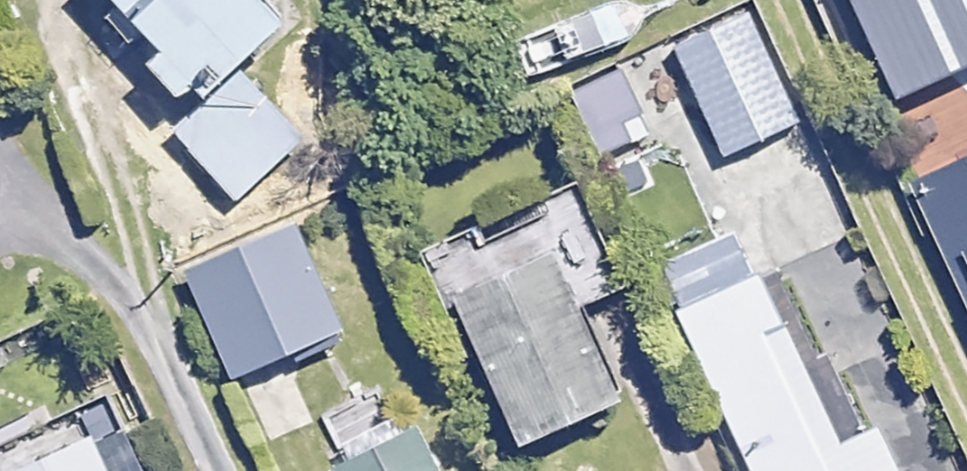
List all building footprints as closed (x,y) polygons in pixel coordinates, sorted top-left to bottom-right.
[(216,92),(310,0),(125,0),(216,92)] [(741,6),(654,41),(699,153),(786,119),(741,6)] [(649,137),(620,71),(575,91),(604,157),(649,137)] [(253,74),(190,139),(246,193),(309,127),(253,74)] [(919,216),(966,335),(966,226),(957,201),(919,216)] [(255,238),(174,265),(201,348),(283,321),(255,238)] [(569,240),(457,285),(515,431),(627,386),(569,240)] [(666,294),(736,470),(876,470),(854,416),(823,428),(756,259),(666,294)] [(310,457),(316,470),(425,470),(404,419),(310,457)] [(0,468),(0,470),(124,470),(105,425),(0,468)]
